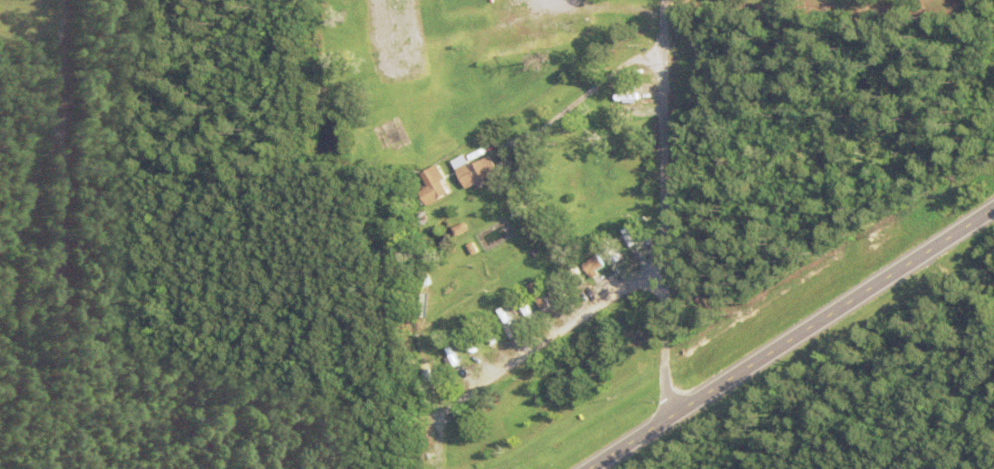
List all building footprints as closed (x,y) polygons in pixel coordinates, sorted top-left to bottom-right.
[(698,44),(708,41),(709,45),(700,49),(698,44)] [(608,57),(627,45),(630,49),(610,61),(608,57)] [(640,95),(640,100),(626,100),(626,102),(621,102),(621,100),(619,100),(619,95),(621,95),(621,93),(629,93),(629,95),(640,95)] [(629,109),(630,114),(612,116),(612,111),(613,111),(613,109),(621,108),(621,110),(629,109)] [(371,128),(393,118),(404,141),(382,151),(371,128)] [(447,160),(461,152),(464,156),(449,164),(447,160)] [(481,189),(479,184),(468,190),(458,170),(471,164),(472,167),(493,156),(504,178),(481,189)] [(428,204),(423,206),(418,197),(422,194),(421,192),(429,187),(422,175),(439,165),(447,179),(443,181),(450,194),(429,206),(428,204)] [(454,229),(467,223),(470,231),(457,237),(454,229)] [(469,245),(474,242),(480,253),(474,255),(469,245)] [(584,264),(599,254),(607,266),(598,272),(600,275),(594,279),(584,264)] [(428,277),(433,274),(436,279),(430,282),(428,277)] [(545,311),(554,307),(541,282),(533,286),(545,311)]
